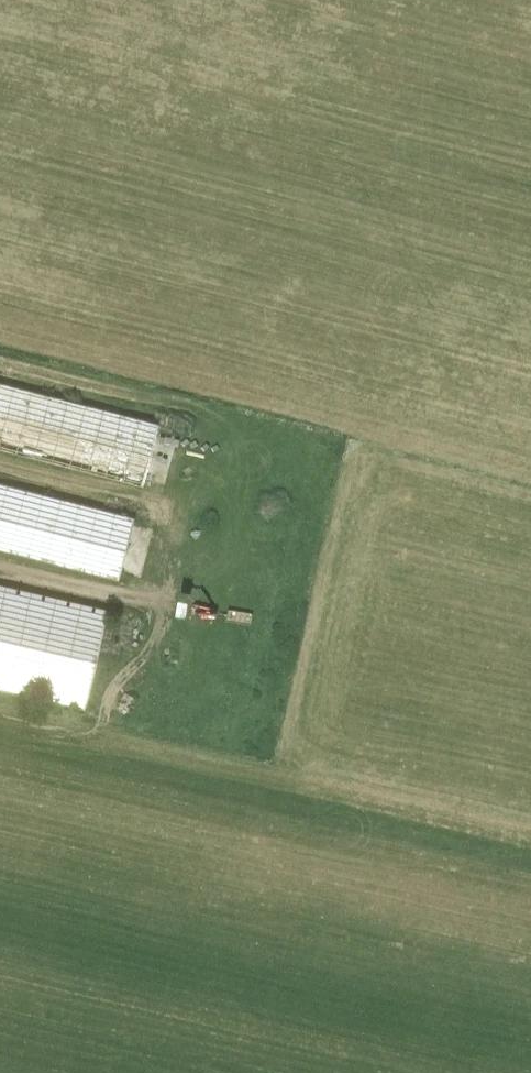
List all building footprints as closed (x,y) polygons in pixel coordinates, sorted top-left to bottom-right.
[(151,483),(166,414),(0,378),(0,451),(151,483)] [(89,650),(82,686),(97,689),(115,604),(0,580),(0,632),(89,650)]
